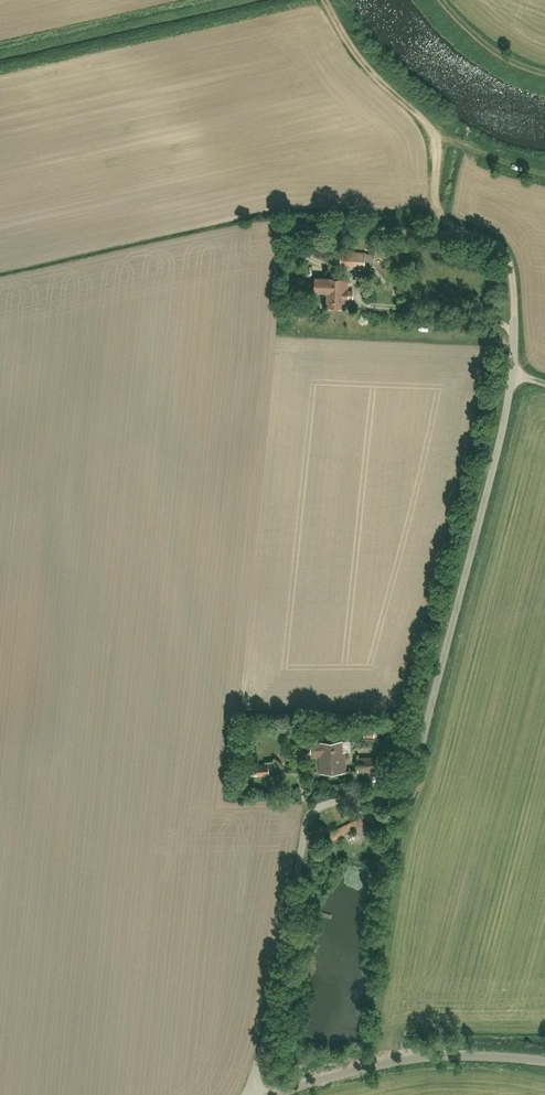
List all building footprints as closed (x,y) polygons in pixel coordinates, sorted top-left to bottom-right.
[(338,253),(337,269),(361,269),(361,254),(338,253)] [(316,278),(316,292),(329,293),(328,302),(346,302),(346,299),(353,299),(353,290),(348,290),(348,279),(316,278)] [(314,742),(314,746),(303,746),(303,759),(314,759),(314,774),(337,774),(336,742),(314,742)] [(352,754),(352,773),(377,773),(377,754),(352,754)] [(248,765),(248,778),(266,779),(266,765),(248,765)]
